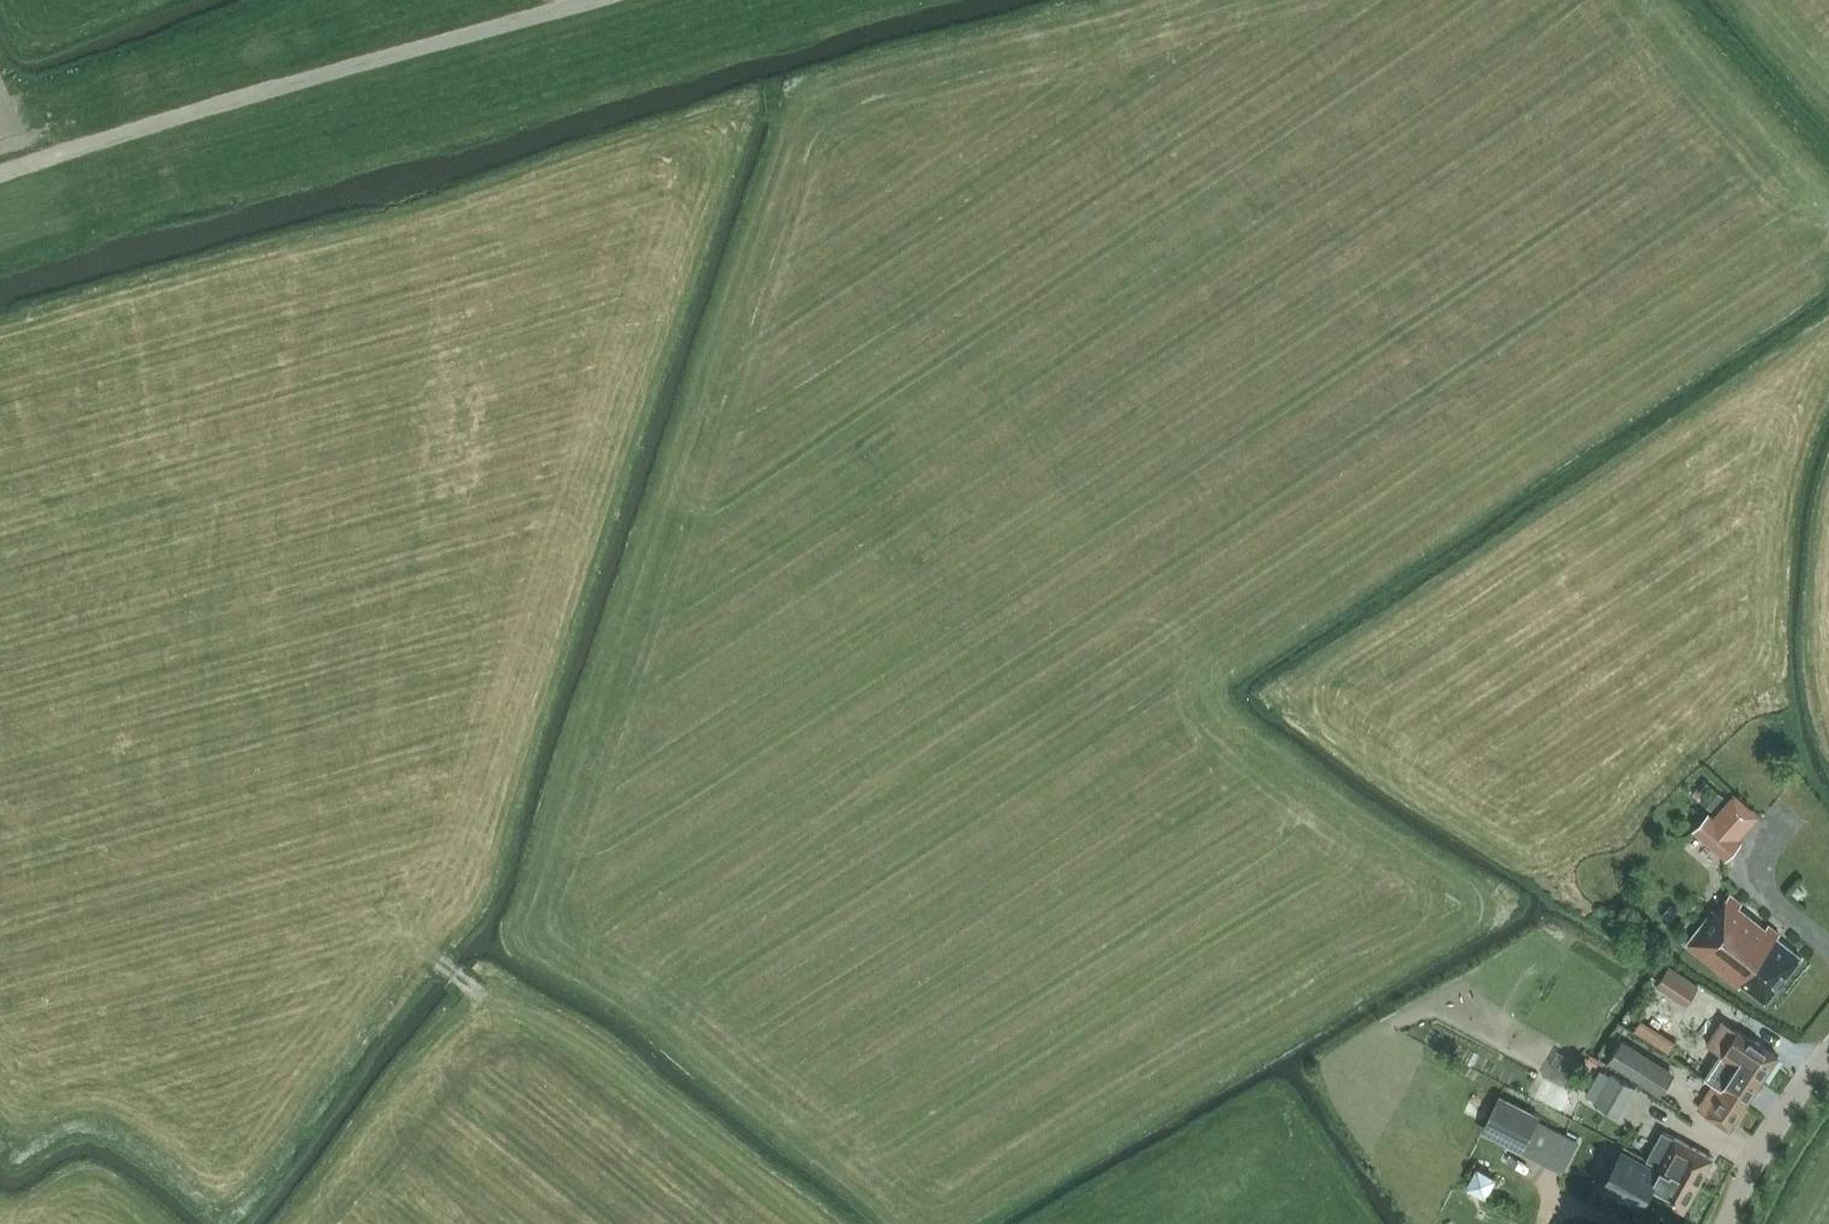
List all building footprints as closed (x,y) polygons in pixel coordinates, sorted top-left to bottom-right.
[(1717,807),(1725,798),(1712,787),(1704,796),(1706,797),(1702,801),(1713,811),(1716,806),(1717,807)] [(1727,858),(1741,842),(1709,813),(1695,829),(1727,858)] [(1767,924),(1764,926),(1741,908),(1742,904),(1731,896),(1717,913),(1714,910),(1701,927),(1687,945),(1763,1005),(1802,956),(1777,936),(1779,934),(1767,924)] [(1656,983),(1687,1004),(1700,984),(1669,964),(1656,983)] [(1671,1054),(1678,1043),(1641,1019),(1634,1030),(1671,1054)] [(1747,1105),(1763,1080),(1779,1056),(1724,1020),(1708,1044),(1721,1053),(1705,1077),(1715,1083),(1714,1084),(1747,1105)] [(1662,1094),(1663,1092),(1675,1072),(1623,1039),(1609,1061),(1662,1094)] [(1585,1096),(1610,1111),(1616,1115),(1634,1086),(1613,1073),(1612,1075),(1601,1069),(1585,1096)] [(1730,1129),(1747,1105),(1714,1084),(1698,1108),(1730,1129)] [(1486,1127),(1524,1147),(1537,1120),(1499,1101),(1486,1127)] [(1714,1158),(1676,1137),(1663,1130),(1646,1161),(1660,1169),(1662,1166),(1699,1186),(1714,1158)] [(1699,1186),(1662,1166),(1660,1169),(1659,1171),(1622,1151),(1602,1187),(1640,1208),(1650,1190),(1658,1195),(1657,1197),(1684,1212),(1699,1186)] [(1474,1216),(1484,1221),(1487,1213),(1478,1209),(1474,1216)]
